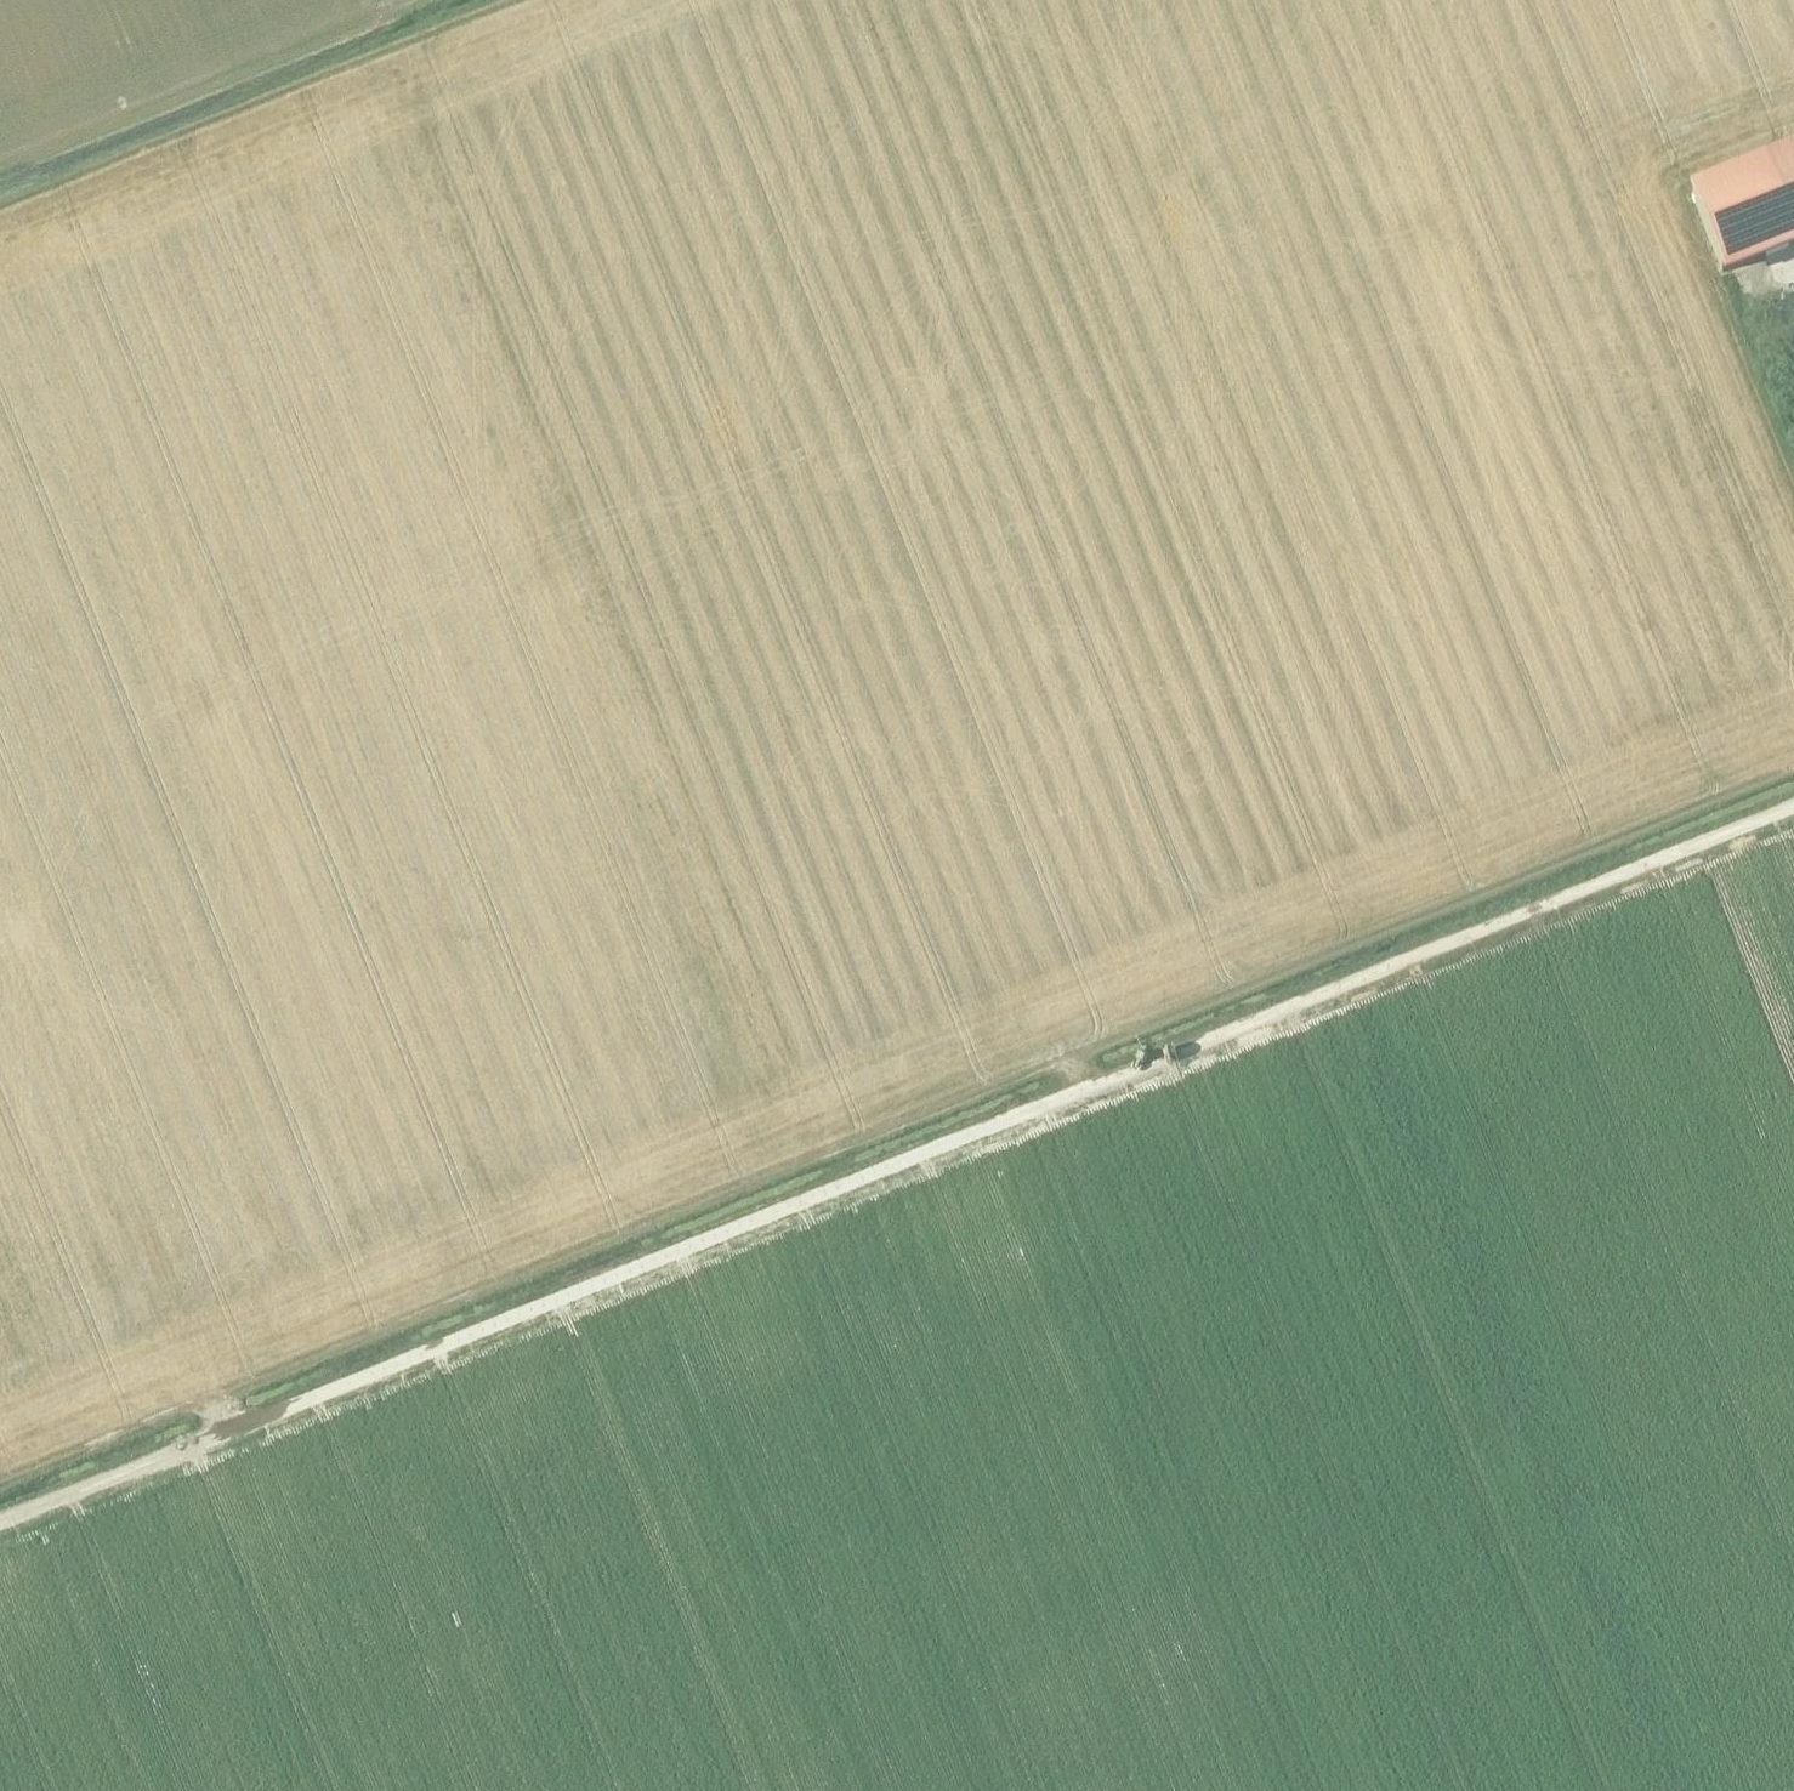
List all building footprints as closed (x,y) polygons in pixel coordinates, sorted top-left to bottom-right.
[(1793,248),(1793,159),(1763,171),(1793,248)]
